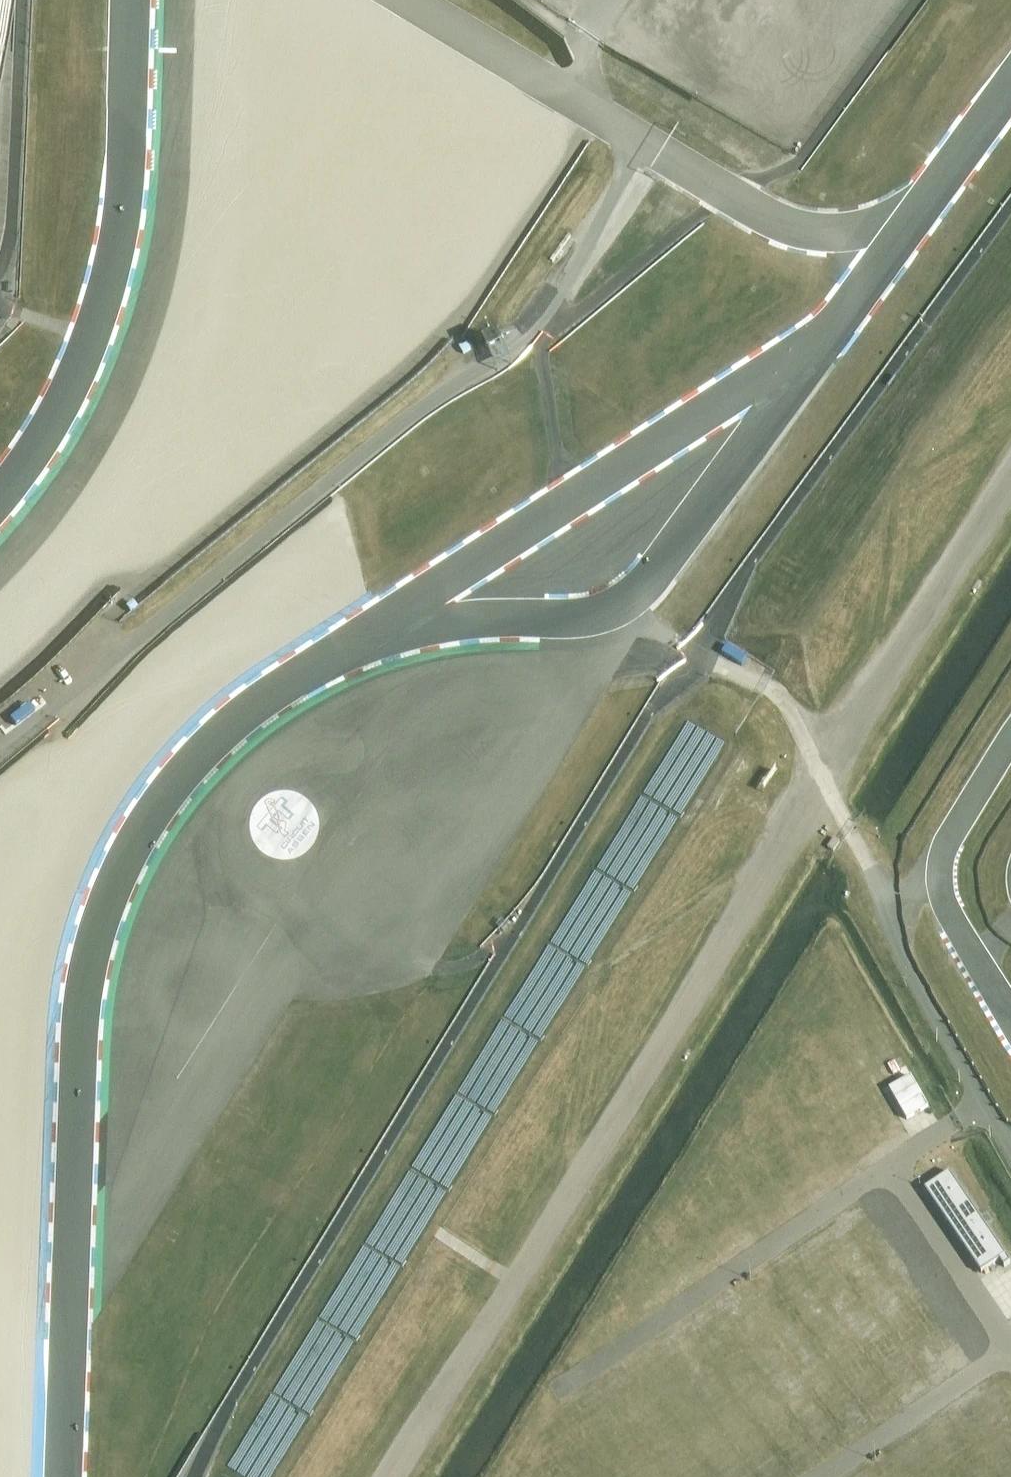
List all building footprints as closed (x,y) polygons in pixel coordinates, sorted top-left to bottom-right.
[(9,13),(10,0),(0,0),(0,65),(9,13)] [(950,1173),(925,1190),(981,1274),(1006,1257),(950,1173)] [(988,1220),(1001,1214),(992,1193),(979,1198),(988,1220)]
